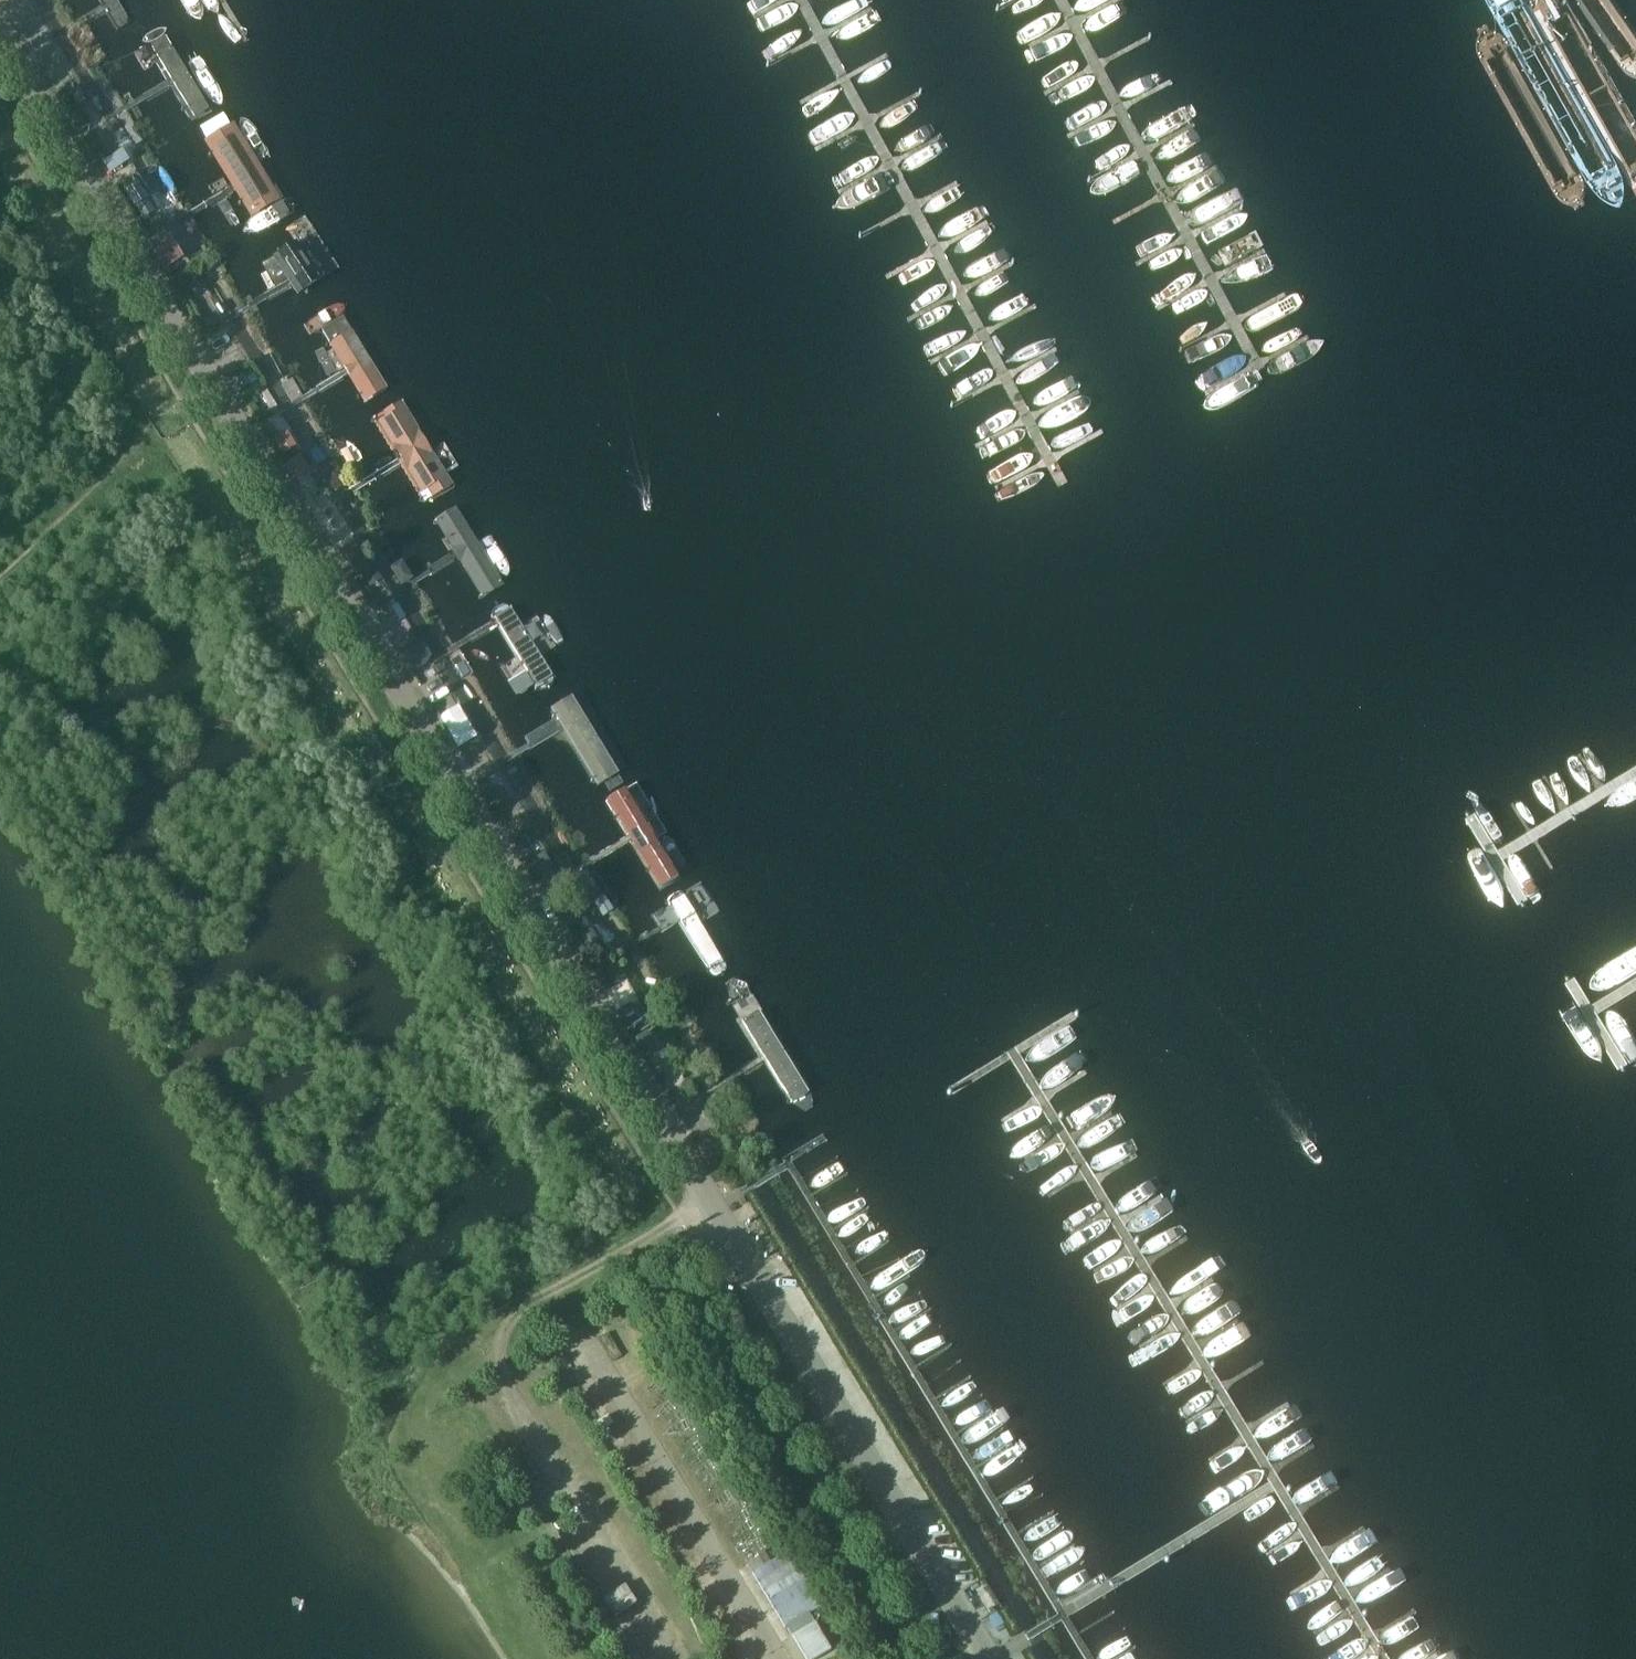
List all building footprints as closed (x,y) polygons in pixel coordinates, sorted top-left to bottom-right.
[(117,31),(132,22),(119,0),(99,0),(117,31)] [(165,36),(148,46),(193,122),(210,112),(165,36)] [(232,124),(202,143),(251,222),(281,203),(232,124)] [(133,205),(146,197),(139,184),(126,191),(133,205)] [(297,244),(272,261),(298,299),(323,282),(297,244)] [(343,318),(321,332),(365,406),(388,392),(343,318)] [(400,402),(372,419),(424,504),(453,487),(400,402)] [(283,455),(296,447),(289,436),(276,444),(283,455)] [(285,465),(295,480),(309,471),(300,456),(285,465)] [(456,507),(432,522),(482,602),(506,587),(456,507)] [(507,601),(490,612),(538,690),(555,679),(507,601)] [(572,697),(550,711),(596,789),(619,776),(572,697)] [(627,791),(606,803),(661,895),(682,882),(627,791)] [(682,892),(666,902),(712,977),(728,966),(682,892)] [(741,976),(721,988),(795,1113),(814,1101),(741,976)] [(635,1039),(643,1052),(655,1044),(647,1032),(635,1039)] [(696,1250),(695,1249),(688,1236),(678,1242),(686,1255),(696,1250)] [(802,1658),(815,1658),(830,1651),(808,1612),(819,1606),(788,1550),(752,1570),(802,1658)]
